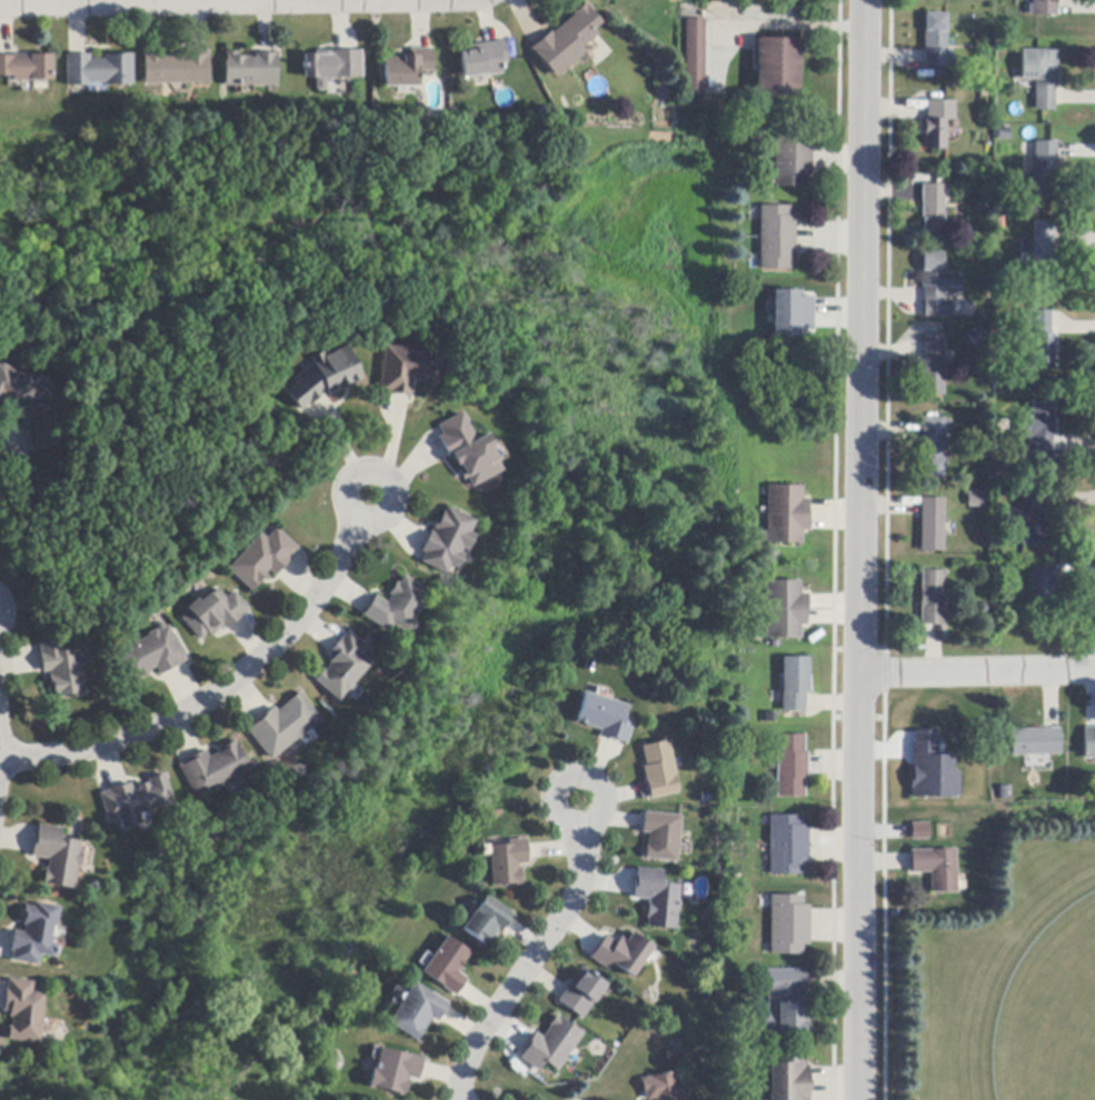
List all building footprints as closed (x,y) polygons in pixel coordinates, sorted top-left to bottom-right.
[(1033,6),(1033,0),(1058,0),(1058,1),(1057,1),(1057,14),(1057,17),(1033,17),(1033,6)] [(593,30),(591,30),(596,36),(581,48),(585,53),(556,78),(532,51),(531,52),(529,50),(532,47),(546,36),(550,32),(551,33),(573,16),(571,14),(585,3),(587,6),(586,7),(600,23),(593,30)] [(946,38),(946,59),(952,59),(954,59),(954,69),(946,68),(946,69),(928,69),(924,69),(924,52),(925,13),(947,14),(946,38)] [(705,20),(705,94),(705,97),(686,96),(686,21),(686,20),(705,20)] [(757,94),(757,72),(757,64),(757,40),(798,40),(798,96),(757,94)] [(507,60),(507,63),(500,64),(501,74),(486,78),(485,78),(485,76),(465,79),(462,79),(458,48),(484,44),(504,41),(507,60)] [(417,87),(417,88),(404,88),(384,88),(382,59),(395,59),(394,56),(404,56),(404,57),(408,57),(408,50),(412,50),(429,49),(431,49),(432,72),(417,72),(417,87)] [(208,84),(143,86),(143,53),(162,52),(162,56),(181,56),(181,52),(189,52),(206,51),(208,51),(208,84)] [(332,52),(357,51),(360,51),(361,78),(332,79),(332,80),(325,80),(325,90),(322,92),(317,92),(315,90),(313,79),(302,79),(302,56),(315,54),(315,52),(330,51),(330,52),(332,52)] [(1054,92),(1054,107),(1054,111),(1035,111),(1035,81),(1022,81),(1022,51),(1057,51),(1057,88),(1055,88),(1054,92)] [(258,54),(271,54),(276,54),(277,87),(223,88),(223,61),(225,61),(225,57),(225,53),(238,53),(238,58),(249,58),(249,59),(253,58),(253,54),(258,54)] [(66,87),(66,56),(69,56),(86,56),(89,56),(89,60),(103,60),(103,57),(109,57),(109,56),(131,54),(132,86),(103,87),(103,84),(90,84),(90,86),(66,87)] [(12,78),(0,78),(0,57),(13,57),(13,56),(29,56),(51,56),(51,81),(46,81),(31,81),(30,81),(30,82),(12,82),(12,78)] [(946,110),(946,117),(946,124),(946,150),(924,150),(924,120),(927,120),(927,110),(946,110)] [(812,147),(812,173),(812,177),(808,177),(808,189),(775,189),(775,131),(808,131),(808,143),(812,143),(812,147)] [(1057,146),(1057,158),(1057,196),(1034,196),(1034,160),(1034,144),(1034,143),(1057,143),(1057,146)] [(922,201),(922,186),(922,184),(945,186),(945,187),(950,187),(950,194),(945,194),(944,239),(923,239),(923,220),(922,220),(923,204),(922,204),(922,201)] [(795,222),(795,256),(795,261),(789,261),(789,271),(759,271),(759,270),(759,256),(759,220),(759,208),(759,207),(789,207),(789,218),(795,218),(795,222)] [(1033,222),(1053,222),(1053,250),(1055,250),(1055,268),(1056,268),(1056,290),(1033,290),(1033,253),(1021,253),(1021,241),(1033,241),(1033,222)] [(956,274),(962,274),(962,298),(944,298),(944,301),(952,302),(952,317),(952,318),(924,318),(924,317),(924,304),(924,290),(924,288),(922,288),(922,271),(923,271),(923,253),(944,253),(944,274),(956,274)] [(813,300),(813,329),(813,331),(802,331),(802,338),(773,338),(773,291),(802,291),(802,298),(813,298),(813,300)] [(1052,313),(1052,334),(1055,334),(1055,336),(1054,364),(1033,364),(1033,362),(1033,324),(1023,324),(1023,311),(1052,311),(1052,313)] [(966,336),(977,327),(987,338),(976,347),(966,336)] [(942,337),(944,337),(944,352),(944,370),(944,397),(922,397),(922,388),(922,361),(924,361),(924,342),(924,337),(942,337)] [(362,381),(328,397),(327,391),(323,392),(325,393),(323,394),(310,406),(309,404),(303,410),(301,412),(286,392),(305,377),(310,371),(315,369),(311,361),(310,358),(322,352),(325,357),(346,347),(362,381)] [(407,397),(405,397),(405,396),(391,394),(391,396),(388,396),(388,393),(380,392),(378,392),(384,347),(438,352),(437,363),(439,363),(438,372),(437,372),(435,386),(420,383),(420,382),(410,381),(408,398),(407,397)] [(1,404),(0,406),(0,365),(2,364),(18,374),(19,372),(37,383),(36,384),(47,392),(59,446),(30,452),(29,450),(24,430),(27,429),(24,420),(31,418),(31,417),(29,418),(20,411),(19,409),(17,408),(14,412),(3,406),(4,404),(1,404)] [(1054,437),(1054,438),(1053,438),(1053,458),(1053,462),(1027,462),(1027,448),(1026,438),(1022,438),(1022,437),(1022,417),(1033,417),(1032,401),(1054,401),(1054,437)] [(501,471),(470,488),(465,479),(460,481),(456,472),(460,470),(458,466),(455,467),(450,459),(447,460),(447,458),(446,457),(447,456),(438,441),(437,441),(436,438),(441,434),(437,428),(437,427),(460,413),(475,440),(486,434),(492,447),(489,449),(501,471)] [(920,441),(920,427),(920,418),(943,419),(943,443),(943,478),(919,478),(920,441)] [(808,501),(808,513),(809,513),(809,530),(809,532),(803,532),(802,544),(767,543),(767,487),(803,487),(803,500),(808,500),(808,501)] [(1042,493),(1042,506),(1044,506),(1044,544),(1019,544),(1019,490),(1042,490),(1042,493)] [(967,492),(984,492),(985,508),(967,508),(967,492)] [(919,551),(919,516),(919,500),(919,499),(943,499),(943,551),(919,551)] [(467,548),(466,551),(461,549),(459,553),(462,556),(460,560),(455,570),(448,567),(444,574),(418,562),(419,561),(422,553),(419,552),(420,549),(421,550),(428,536),(427,534),(427,533),(428,532),(432,533),(434,531),(430,529),(431,528),(432,529),(434,524),(432,523),(434,521),(437,523),(440,516),(439,516),(441,512),(442,513),(446,508),(474,521),(468,533),(474,536),(467,548)] [(297,548),(299,550),(289,560),(290,561),(276,577),(275,577),(268,571),(265,574),(266,576),(260,582),(251,592),(227,570),(249,546),(261,533),(267,539),(275,530),(276,529),(297,548)] [(1051,577),(1051,579),(1053,579),(1053,608),(1031,608),(1031,568),(1051,568),(1051,577)] [(943,571),(943,600),(943,612),(942,627),(940,627),(926,626),(919,626),(919,610),(918,610),(919,588),(920,589),(920,571),(943,571)] [(426,598),(421,606),(411,621),(416,624),(408,637),(390,626),(386,632),(360,617),(361,614),(372,598),(374,597),(385,603),(389,596),(387,594),(388,592),(389,592),(394,584),(395,583),(397,584),(402,577),(429,593),(426,598)] [(808,597),(808,610),(808,612),(806,612),(806,624),(806,627),(800,627),(800,639),(769,639),(766,639),(766,628),(766,582),(800,581),(802,594),(808,594),(808,597)] [(247,612),(227,629),(226,631),(222,628),(211,638),(208,634),(200,641),(181,619),(189,612),(187,609),(198,599),(200,602),(210,594),(211,596),(218,589),(226,599),(233,592),(249,610),(247,612)] [(185,662),(178,666),(179,667),(176,668),(175,667),(161,674),(161,676),(160,676),(159,677),(155,669),(149,671),(150,673),(148,674),(147,673),(140,677),(140,678),(138,679),(137,678),(129,681),(115,654),(148,637),(148,633),(156,630),(158,631),(168,627),(186,661),(185,662)] [(352,683),(351,686),(352,688),(347,693),(345,693),(342,696),(337,701),(313,681),(322,671),(323,672),(329,666),(327,663),(330,660),(326,656),(328,653),(345,634),(347,632),(366,649),(360,656),(370,664),(352,683)] [(79,649),(86,694),(53,699),(53,696),(51,697),(49,676),(50,676),(49,672),(42,673),(42,672),(40,653),(39,647),(39,646),(62,642),(63,651),(79,649)] [(805,697),(806,712),(785,712),(783,712),(783,684),(783,676),(782,659),(809,658),(809,696),(805,696),(805,697)] [(585,693),(595,696),(628,707),(624,720),(634,723),(627,744),(624,743),(617,742),(617,743),(601,739),(598,738),(600,731),(585,727),(585,726),(577,723),(577,724),(574,723),(575,719),(576,719),(584,692),(585,693)] [(319,721),(301,736),(288,747),(269,761),(246,731),(248,729),(255,723),(253,721),(269,709),(272,708),(276,712),(288,702),(287,701),(298,693),(319,721)] [(1085,728),(1094,728),(1094,759),(1084,760),(1083,729),(1085,728)] [(934,729),(910,729),(910,797),(956,797),(956,770),(951,770),(951,753),(934,753),(934,729)] [(1009,730),(1044,730),(1057,729),(1059,729),(1059,756),(1011,757),(1009,730)] [(809,757),(809,780),(809,781),(806,781),(806,798),(778,798),(777,736),(806,736),(806,753),(809,753),(809,757)] [(191,792),(176,766),(179,764),(201,752),(203,750),(208,758),(218,752),(217,750),(233,741),(236,744),(235,744),(250,772),(237,779),(236,782),(229,786),(226,786),(208,794),(202,786),(191,792)] [(673,760),(675,769),(679,793),(650,799),(650,797),(647,784),(647,783),(646,783),(644,767),(646,767),(641,748),(669,741),(673,760)] [(149,811),(138,814),(140,824),(139,824),(120,830),(118,820),(108,823),(98,793),(100,793),(107,791),(107,790),(126,784),(129,783),(132,792),(138,790),(137,787),(146,783),(147,788),(149,787),(147,780),(163,774),(172,803),(149,811)] [(952,839),(933,840),(933,838),(933,827),(933,822),(928,822),(928,817),(928,809),(923,809),(922,793),(927,793),(927,786),(927,782),(937,782),(937,781),(948,781),(948,800),(952,800),(952,809),(947,809),(947,813),(957,813),(957,820),(952,820),(952,839)] [(1007,787),(1007,800),(997,800),(997,787),(1007,787)] [(681,817),(677,863),(645,860),(647,847),(648,834),(641,833),(643,831),(644,817),(644,813),(681,817)] [(809,831),(809,862),(809,867),(804,867),(804,876),(770,876),(770,874),(770,866),(770,827),(770,818),(770,817),(804,817),(804,827),(809,827),(809,831)] [(910,838),(910,821),(927,821),(927,838),(910,838)] [(77,868),(72,890),(46,884),(44,887),(41,886),(41,882),(42,883),(44,872),(43,872),(43,869),(47,870),(48,860),(30,857),(30,854),(30,853),(31,853),(33,834),(37,836),(37,828),(38,826),(61,830),(59,839),(79,842),(78,853),(81,854),(79,869),(77,868)] [(526,846),(527,859),(528,864),(517,866),(518,869),(521,869),(522,886),(516,887),(516,884),(491,887),(488,848),(507,846),(507,841),(526,840),(526,846)] [(910,871),(909,854),(909,851),(955,850),(956,893),(930,894),(929,873),(910,874),(910,871)] [(675,930),(647,928),(647,919),(646,919),(646,916),(647,916),(648,907),(647,907),(647,903),(649,903),(649,901),(631,899),(631,896),(634,896),(635,881),(634,881),(634,879),(636,879),(637,871),(636,871),(636,869),(664,871),(663,884),(680,886),(678,901),(680,902),(679,909),(677,909),(675,930)] [(510,919),(502,930),(500,933),(498,932),(494,939),(490,937),(484,947),(481,944),(461,930),(474,912),(475,912),(486,896),(512,914),(510,919)] [(809,910),(809,942),(809,946),(803,946),(803,954),(770,954),(770,946),(770,906),(770,897),(804,897),(803,906),(809,906),(809,910)] [(37,967),(10,961),(10,960),(12,952),(9,951),(12,933),(13,931),(23,933),(24,927),(21,926),(23,919),(21,919),(23,906),(33,908),(34,903),(59,908),(54,928),(52,928),(50,940),(51,942),(51,944),(57,946),(54,959),(39,956),(37,967)] [(653,948),(653,949),(644,961),(631,978),(613,966),(608,972),(589,958),(590,957),(604,937),(605,936),(617,943),(621,938),(626,941),(631,933),(653,948)] [(465,983),(457,994),(455,998),(441,988),(442,987),(422,972),(447,937),(470,953),(457,972),(467,980),(465,983)] [(558,1002),(559,1000),(568,988),(581,968),(607,986),(583,1020),(558,1002)] [(806,973),(806,979),(806,984),(805,984),(805,990),(805,992),(802,992),(802,1002),(809,1002),(810,1038),(802,1038),(802,1037),(780,1037),(780,1039),(753,1039),(753,1027),(753,1011),(767,1011),(767,992),(759,992),(759,971),(806,971),(806,973)] [(40,1033),(39,1042),(39,1044),(7,1040),(7,1038),(8,1038),(9,1030),(8,1030),(8,1027),(10,1027),(11,1018),(8,1018),(8,1014),(9,1014),(9,1012),(2,1012),(2,1009),(3,1010),(3,1009),(6,993),(4,993),(4,990),(6,991),(7,983),(7,980),(32,982),(31,993),(44,994),(41,1022),(42,1024),(41,1031),(40,1033)] [(446,1009),(439,1020),(437,1023),(431,1019),(417,1042),(388,1024),(392,1017),(400,1004),(414,983),(449,1004),(446,1009)] [(583,1036),(558,1071),(546,1062),(539,1072),(520,1059),(520,1058),(525,1052),(524,1051),(535,1034),(536,1033),(542,1038),(550,1027),(549,1027),(557,1016),(559,1017),(559,1018),(583,1036)] [(424,1059),(422,1062),(419,1077),(418,1081),(408,1079),(404,1098),(399,1097),(399,1094),(375,1088),(375,1090),(368,1088),(374,1070),(376,1071),(381,1049),(408,1057),(408,1054),(424,1059)] [(808,1090),(808,1099),(769,1099),(769,1063),(772,1063),(772,1054),(798,1054),(798,1061),(806,1061),(806,1067),(808,1067),(808,1068),(808,1081),(809,1081),(809,1090),(808,1090)] [(674,1073),(679,1099),(654,1099),(645,1099),(640,1082),(639,1082),(638,1079),(651,1077),(651,1078),(674,1073)]
